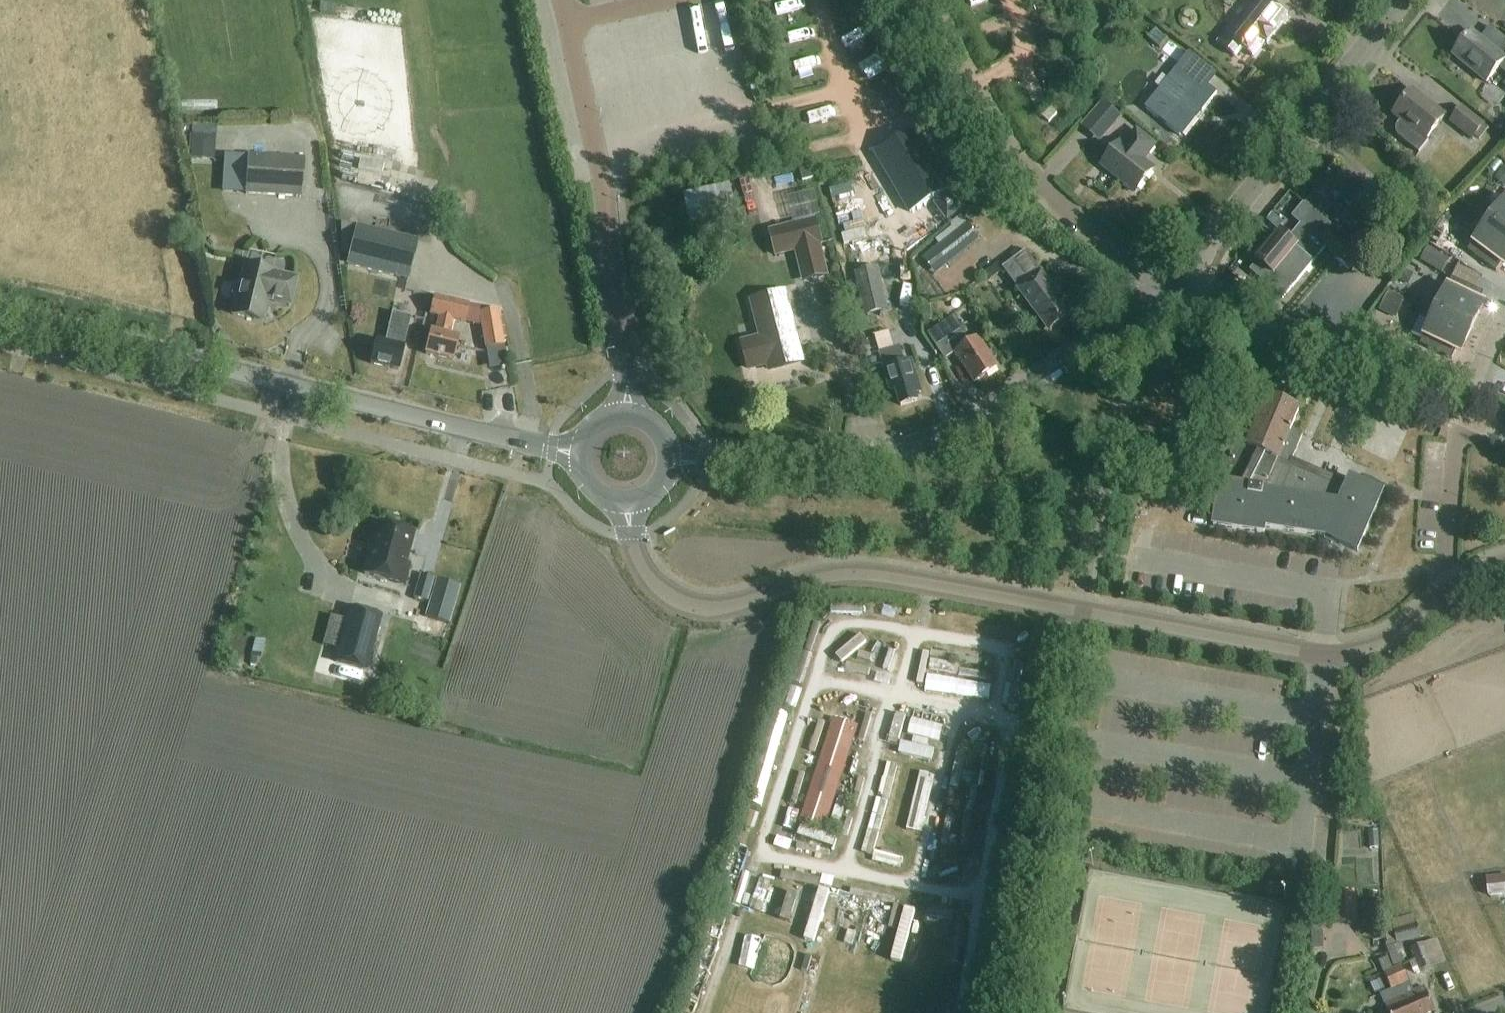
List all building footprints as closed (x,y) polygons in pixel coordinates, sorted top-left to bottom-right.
[(1288,18),(1274,7),(1280,0),(1260,0),(1239,26),(1234,22),(1217,43),(1235,57),(1241,49),(1253,58),(1265,44),(1266,45),(1288,18)] [(1161,32),(1153,42),(1162,49),(1170,39),(1161,32)] [(1453,56),(1486,83),(1498,69),(1504,74),(1504,40),(1495,52),(1471,32),(1462,43),(1463,44),(1453,56)] [(1186,52),(1170,39),(1162,49),(1161,50),(1177,63),(1186,52)] [(1199,111),(1202,113),(1217,94),(1209,87),(1218,75),(1189,52),(1145,109),(1179,137),(1199,111)] [(1444,117),(1412,91),(1392,115),(1401,122),(1397,126),(1396,130),(1396,134),(1398,137),(1418,154),(1428,142),(1426,140),(1444,117)] [(1081,127),(1101,144),(1122,118),(1103,102),(1081,127)] [(1450,123),(1473,141),(1476,137),(1480,141),(1489,130),(1485,126),(1486,125),(1463,106),(1450,123)] [(192,136),(216,137),(217,125),(193,123),(192,136)] [(1153,170),(1140,159),(1144,155),(1146,157),(1155,146),(1136,131),(1124,146),(1120,143),(1101,166),(1134,193),(1153,170)] [(190,160),(214,161),(216,137),(192,136),(190,160)] [(300,198),(303,160),(248,156),(246,194),(300,198)] [(1504,187),(1504,167),(1504,166),(1494,180),(1504,188),(1504,187)] [(1333,170),(1313,194),(1304,205),(1321,219),(1338,198),(1344,203),(1350,208),(1365,192),(1365,187),(1355,179),(1350,185),(1333,170)] [(811,171),(800,173),(803,184),(813,181),(811,171)] [(947,218),(959,209),(949,196),(937,205),(947,218)] [(1481,216),(1504,233),(1504,200),(1496,212),(1488,206),(1481,216)] [(1321,219),(1304,205),(1302,203),(1291,217),(1300,225),(1287,240),(1279,233),(1255,261),(1256,263),(1249,272),(1282,299),(1325,248),(1337,258),(1335,260),(1347,270),(1362,253),(1350,243),(1321,219)] [(1481,216),(1474,225),(1482,231),(1467,251),(1495,272),(1503,262),(1504,264),(1504,233),(1481,216)] [(843,217),(834,218),(836,236),(846,234),(843,217)] [(819,246),(822,245),(815,220),(770,231),(776,256),(796,251),(799,262),(821,256),(819,246)] [(241,235),(244,228),(223,221),(220,228),(241,235)] [(980,239),(966,222),(921,258),(935,276),(980,239)] [(356,226),(348,258),(346,265),(406,280),(416,241),(356,226)] [(1362,227),(1350,243),(1362,253),(1374,237),(1362,227)] [(1421,261),(1442,274),(1450,261),(1429,248),(1421,261)] [(1048,332),(1072,314),(1026,251),(1001,269),(1048,332)] [(237,296),(232,315),(261,321),(266,301),(290,306),(296,278),(273,273),(273,272),(243,265),(239,284),(237,284),(234,295),(237,296)] [(856,273),(866,315),(888,310),(878,268),(856,273)] [(1427,308),(1472,329),(1482,307),(1478,305),(1483,293),(1451,278),(1440,301),(1432,297),(1427,308)] [(1388,291),(1378,310),(1396,319),(1405,299),(1388,291)] [(769,371),(802,363),(784,293),(752,301),(761,339),(742,344),(748,369),(768,365),(769,371)] [(467,305),(434,297),(429,315),(438,317),(434,333),(430,332),(424,354),(452,361),(457,338),(449,336),(453,321),(463,323),(467,305)] [(467,305),(463,323),(482,328),(479,313),(491,311),(467,305)] [(1472,329),(1427,308),(1421,318),(1430,322),(1419,345),(1451,360),(1457,349),(1461,351),(1472,329)] [(497,310),(496,311),(491,311),(479,313),(482,328),(485,348),(503,345),(497,310)] [(376,341),(370,364),(397,371),(411,317),(391,312),(384,343),(376,341)] [(974,384),(998,368),(978,337),(970,342),(964,332),(953,317),(926,335),(944,362),(955,355),(974,384)] [(845,342),(853,369),(879,361),(871,335),(845,342)] [(900,407),(917,402),(915,396),(920,395),(910,362),(903,365),(899,348),(879,354),(884,371),(890,393),(896,391),(900,407)] [(1219,482),(1213,527),(1264,535),(1264,529),(1326,539),(1356,552),(1381,494),(1348,479),(1344,488),(1288,465),(1300,436),(1289,432),(1298,411),(1268,399),(1250,440),(1240,435),(1219,482)] [(1166,497),(1209,506),(1212,491),(1169,482),(1166,497)] [(412,533),(378,524),(364,574),(403,585),(408,565),(404,564),(412,533)] [(433,577),(430,576),(420,573),(413,598),(426,601),(433,577)] [(459,585),(436,578),(425,617),(448,623),(459,585)] [(335,662),(366,670),(381,616),(350,608),(335,662)] [(779,622),(775,640),(786,642),(789,624),(779,622)] [(953,634),(972,636),(973,624),(954,622),(953,634)] [(845,654),(838,675),(855,681),(862,660),(845,654)] [(978,697),(987,665),(972,661),(963,693),(978,697)] [(766,689),(774,671),(764,666),(756,685),(766,689)] [(1046,673),(1036,672),(1032,696),(1042,698),(1046,673)] [(929,731),(929,746),(953,747),(953,732),(929,731)] [(883,768),(871,815),(883,818),(895,771),(883,768)] [(927,800),(930,773),(908,771),(906,798),(927,800)] [(839,854),(852,800),(840,797),(827,851),(839,854)] [(940,842),(949,802),(933,798),(924,838),(940,842)] [(754,824),(761,814),(749,806),(742,816),(754,824)] [(922,874),(922,862),(902,861),(902,873),(922,874)] [(1504,895),(1504,876),(1486,878),(1488,897),(1504,895)] [(757,886),(756,897),(776,898),(777,887),(757,886)] [(1355,892),(1334,893),(1335,924),(1356,923),(1355,892)] [(908,948),(921,952),(933,906),(920,902),(908,948)] [(1417,923),(1393,930),(1397,944),(1421,937),(1417,923)] [(1410,963),(1414,974),(1447,963),(1439,939),(1411,948),(1415,961),(1410,963)] [(1410,982),(1403,966),(1393,970),(1411,1012),(1431,1012),(1434,1012),(1424,988),(1414,992),(1410,982)] [(1391,990),(1380,995),(1388,1012),(1411,1012),(1393,970),(1384,974),(1391,990)] [(1356,986),(1373,979),(1369,971),(1353,978),(1356,986)]
